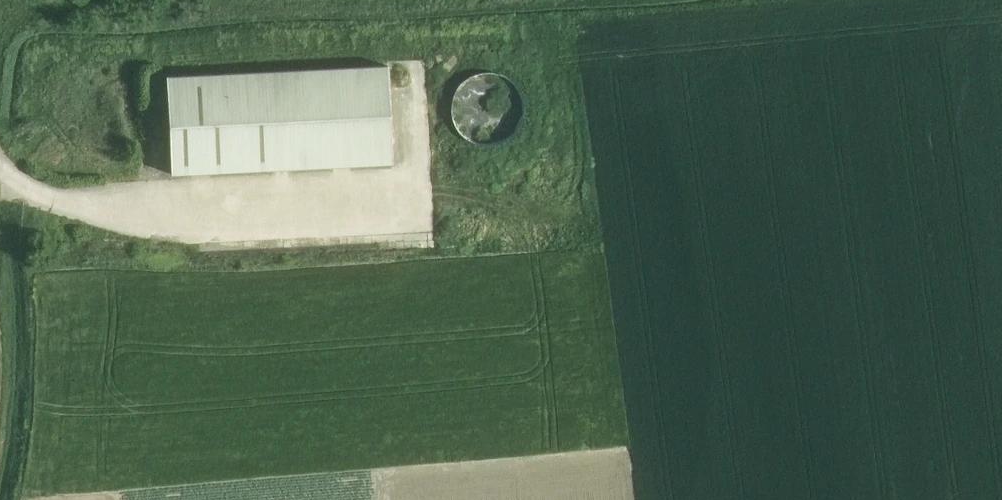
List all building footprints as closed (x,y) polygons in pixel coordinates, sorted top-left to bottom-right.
[(392,163),(387,66),(166,77),(171,174),(392,163)]
